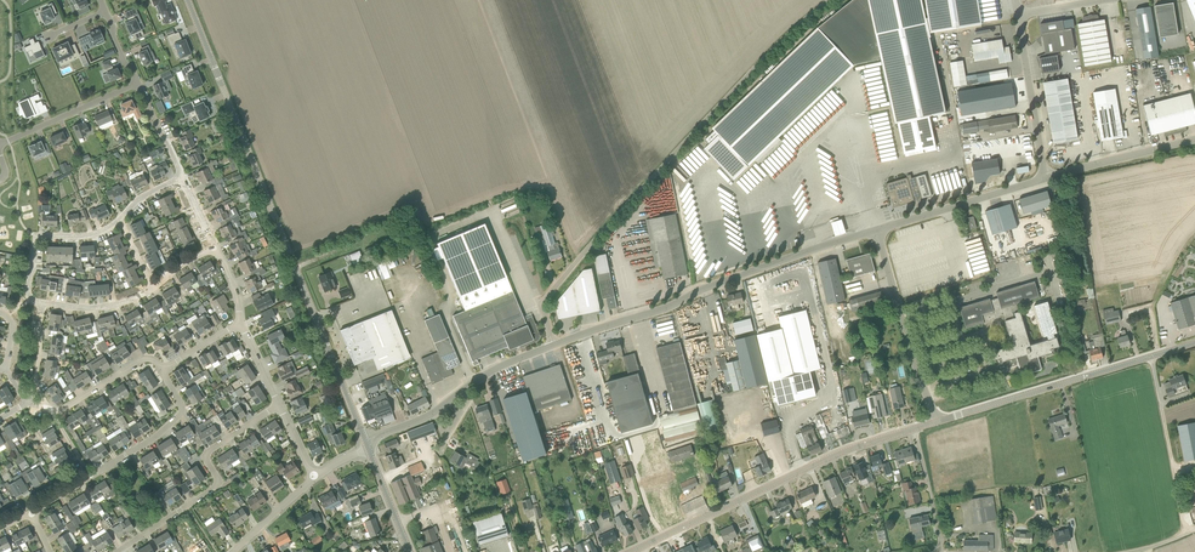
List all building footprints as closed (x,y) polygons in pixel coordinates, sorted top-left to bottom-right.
[(89,5),(87,0),(72,0),(74,5),(77,4),(79,9),(77,10),(78,14),(89,10),(87,6),(89,5)] [(166,24),(169,23),(170,24),(174,22),(173,21),(177,20),(171,4),(166,6),(164,2),(166,2),(165,0),(153,0),(152,0),(154,6),(158,4),(166,24)] [(929,33),(924,9),(922,0),(852,0),(818,28),(713,128),(715,131),(705,140),(709,144),(704,149),(734,180),(755,160),(759,163),(782,141),(779,137),(855,65),(881,59),(895,124),(898,123),(904,154),(936,147),(929,116),(946,112),(929,33)] [(929,33),(982,24),(978,0),(925,0),(926,8),(924,9),(929,33)] [(1194,21),(1194,0),(1186,0),(1194,21)] [(50,9),(40,13),(45,24),(46,24),(47,25),(51,23),(50,22),(51,22),(51,21),(51,20),(54,19),(55,18),(53,15),(57,13),(52,3),(48,5),(50,9)] [(1155,6),(1160,37),(1178,34),(1173,3),(1174,3),(1154,6),(1155,6)] [(1150,7),(1136,9),(1141,40),(1144,59),(1159,57),(1155,37),(1150,7)] [(137,39),(143,36),(143,35),(143,34),(142,31),(141,31),(134,16),(138,14),(135,9),(125,13),(129,22),(125,23),(127,28),(128,28),(129,30),(128,30),(130,35),(134,33),(137,39)] [(1111,62),(1104,19),(1099,20),(1098,16),(1097,15),(1092,15),(1091,17),(1089,17),(1088,16),(1083,17),(1082,18),(1083,23),(1078,24),(1085,66),(1111,62)] [(1041,24),(1042,33),(1046,54),(1075,49),(1071,28),(1066,29),(1064,30),(1062,20),(1041,24)] [(975,37),(991,34),(990,26),(974,29),(975,37)] [(90,38),(89,37),(85,39),(89,48),(93,46),(92,43),(95,42),(104,38),(101,33),(102,32),(101,29),(100,29),(99,28),(91,32),(93,37),(90,38)] [(179,32),(168,37),(171,46),(175,44),(180,58),(191,54),(185,39),(182,41),(179,32)] [(36,60),(45,56),(43,51),(42,51),(40,46),(41,46),(39,41),(35,43),(33,38),(29,40),(31,45),(24,48),(26,53),(32,50),(36,60)] [(1000,63),(1012,61),(1009,47),(1003,48),(1002,40),(996,41),(972,45),(975,61),(999,57),(1000,63)] [(79,55),(75,45),(70,47),(68,42),(52,49),(58,62),(72,55),(73,58),(79,55)] [(145,65),(145,66),(150,64),(149,63),(152,62),(148,53),(151,51),(148,45),(142,48),(143,51),(139,53),(144,65),(145,65)] [(114,49),(104,54),(106,58),(116,53),(114,49)] [(84,67),(89,65),(85,54),(80,56),(84,67)] [(1057,55),(1039,58),(1042,74),(1060,71),(1057,55)] [(110,60),(102,63),(105,69),(107,73),(111,81),(116,79),(117,80),(121,78),(120,77),(121,77),(117,68),(114,70),(112,66),(110,60)] [(962,61),(950,63),(954,87),(967,85),(962,61)] [(194,72),(191,64),(183,68),(186,76),(187,75),(193,89),(194,88),(194,90),(198,89),(197,87),(203,85),(197,71),(194,72)] [(1183,64),(1135,76),(1151,135),(1166,131),(1168,136),(1184,131),(1183,127),(1194,124),(1194,110),(1183,64)] [(1007,69),(977,74),(978,83),(1008,78),(1007,69)] [(170,70),(160,75),(164,82),(173,77),(170,70)] [(1043,83),(1053,143),(1078,139),(1068,79),(1043,83)] [(158,94),(160,99),(169,95),(163,81),(154,85),(156,90),(155,90),(157,95),(158,94)] [(998,110),(1016,107),(1012,82),(957,91),(963,124),(977,121),(999,118),(998,110)] [(33,96),(19,103),(24,114),(22,115),(25,120),(40,113),(38,108),(43,106),(41,101),(36,103),(33,96)] [(165,110),(161,100),(156,103),(160,113),(165,110)] [(123,109),(120,110),(123,117),(128,115),(127,113),(133,110),(137,119),(141,117),(136,104),(133,105),(132,102),(130,103),(129,101),(121,105),(123,109)] [(1095,105),(1099,129),(1111,127),(1113,139),(1123,137),(1117,101),(1095,105)] [(201,103),(196,105),(196,106),(193,107),(191,103),(182,107),(186,114),(193,111),(198,121),(200,120),(209,116),(207,111),(208,111),(208,112),(209,111),(206,106),(206,107),(205,108),(203,103),(201,104),(200,103),(201,103)] [(108,111),(95,117),(99,126),(112,120),(113,122),(116,121),(113,114),(110,115),(108,111)] [(978,130),(990,128),(990,132),(1017,128),(1015,115),(988,120),(977,122),(978,130)] [(963,124),(962,124),(964,134),(979,132),(978,130),(977,122),(977,121),(963,124)] [(90,132),(86,123),(79,126),(78,124),(73,126),(78,138),(86,135),(86,134),(90,132)] [(190,129),(182,133),(184,137),(180,139),(183,145),(184,145),(186,149),(195,145),(191,137),(193,136),(190,129)] [(54,135),(54,136),(50,138),(54,147),(67,141),(63,132),(58,134),(54,135)] [(43,157),(51,153),(46,143),(43,145),(41,141),(36,143),(33,144),(33,145),(29,147),(33,157),(41,153),(43,157)] [(192,162),(194,167),(200,164),(199,164),(203,162),(200,154),(202,153),(199,146),(192,150),(194,153),(188,156),(191,162),(192,162)] [(163,152),(161,148),(161,147),(149,153),(152,158),(163,152)] [(88,154),(82,156),(84,162),(91,160),(88,154)] [(972,163),(974,177),(975,184),(986,182),(990,175),(1000,174),(998,159),(972,163)] [(212,166),(213,165),(218,163),(216,160),(203,166),(205,169),(197,173),(199,176),(197,177),(198,179),(210,173),(214,172),(213,170),(213,168),(212,166)] [(63,173),(72,169),(70,164),(67,166),(66,162),(60,165),(63,173)] [(151,172),(155,180),(166,175),(164,171),(169,169),(166,162),(155,167),(153,166),(150,168),(150,169),(151,172)] [(137,172),(135,173),(142,188),(148,184),(143,174),(142,172),(147,170),(144,163),(140,165),(143,171),(139,172),(137,172)] [(129,179),(130,181),(135,191),(142,188),(135,173),(130,176),(129,176),(129,177),(129,179)] [(210,173),(198,179),(199,181),(200,180),(202,184),(213,179),(212,178),(213,178),(214,176),(213,175),(211,175),(210,173)] [(922,198),(932,196),(925,174),(912,178),(911,176),(886,184),(893,207),(914,201),(914,199),(922,197),(922,198)] [(203,196),(204,198),(223,189),(220,183),(224,182),(222,178),(215,182),(217,185),(204,191),(205,195),(203,196)] [(120,200),(127,197),(123,187),(114,192),(113,189),(106,192),(109,199),(114,197),(117,203),(121,201),(120,200)] [(225,195),(223,189),(204,198),(205,199),(207,198),(209,202),(220,198),(221,197),(222,200),(229,197),(227,193),(225,195)] [(1052,205),(1047,191),(1019,199),(1024,214),(1052,205)] [(247,192),(243,193),(245,198),(241,200),(242,203),(250,200),(247,192)] [(174,197),(172,193),(158,200),(161,206),(157,207),(158,210),(173,203),(170,198),(174,197)] [(211,212),(214,217),(229,210),(226,205),(232,202),(230,199),(225,201),(216,206),(217,209),(211,212)] [(166,216),(180,209),(178,206),(175,208),(173,203),(158,210),(159,213),(163,211),(166,216)] [(1017,227),(1010,204),(985,211),(992,235),(1017,227)] [(50,215),(50,226),(57,226),(58,218),(62,218),(61,205),(57,206),(58,213),(53,213),(53,215),(50,215)] [(104,217),(110,214),(105,205),(94,210),(93,208),(89,210),(93,218),(96,216),(98,220),(102,218),(104,217)] [(85,209),(81,211),(82,215),(78,215),(78,214),(68,215),(69,226),(75,225),(74,222),(80,222),(79,220),(84,220),(89,219),(85,209)] [(229,210),(214,217),(215,219),(217,218),(218,222),(225,219),(227,222),(239,216),(237,213),(233,215),(230,209),(229,210)] [(258,217),(254,209),(249,212),(252,219),(258,217)] [(676,214),(646,220),(656,268),(662,266),(664,278),(688,274),(676,214)] [(219,229),(222,235),(236,228),(234,223),(235,222),(241,219),(239,216),(227,222),(228,225),(219,229)] [(970,229),(977,228),(974,216),(967,218),(970,229)] [(173,221),(175,226),(180,237),(189,232),(187,228),(189,227),(189,225),(188,225),(187,223),(187,221),(184,222),(182,217),(173,221)] [(140,221),(130,225),(133,232),(143,227),(140,221)] [(512,291),(484,224),(437,243),(465,311),(453,316),(474,366),(479,364),(477,359),(504,348),(506,354),(517,349),(520,347),(520,348),(538,341),(539,341),(538,341),(540,336),(541,336),(540,336),(532,316),(524,320),(512,291)] [(535,228),(537,237),(539,241),(545,239),(547,246),(549,246),(551,252),(549,252),(551,260),(562,257),(557,243),(555,243),(549,224),(541,226),(535,228)] [(143,227),(133,232),(136,238),(140,236),(146,233),(143,227)] [(235,235),(237,239),(246,234),(245,231),(241,233),(238,227),(236,228),(222,235),(223,237),(225,236),(227,240),(235,235)] [(109,245),(105,247),(107,249),(122,242),(119,237),(123,236),(121,232),(107,239),(109,245)] [(140,236),(143,242),(152,238),(149,232),(146,233),(140,236)] [(194,243),(197,242),(196,240),(195,240),(194,238),(195,238),(194,236),(191,237),(189,232),(180,237),(187,252),(196,248),(194,243)] [(248,238),(246,234),(237,239),(233,240),(234,243),(230,246),(232,252),(246,245),(244,240),(246,239),(248,238)] [(146,249),(155,244),(152,238),(143,242),(146,249)] [(1049,248),(1059,246),(1057,239),(1048,242),(1049,248)] [(107,249),(108,252),(112,250),(114,255),(125,250),(129,248),(127,245),(124,247),(122,242),(107,249)] [(155,244),(146,249),(148,255),(149,255),(155,252),(158,250),(155,244)] [(252,253),(251,250),(248,244),(246,245),(232,252),(233,253),(235,252),(237,256),(239,255),(241,258),(245,256),(252,253)] [(379,249),(377,245),(365,250),(367,254),(379,249)] [(46,247),(46,261),(60,261),(60,247),(46,247)] [(73,247),(60,247),(60,261),(72,261),(72,267),(77,267),(76,259),(73,259),(73,247)] [(114,255),(110,257),(113,262),(110,264),(111,266),(126,259),(124,255),(127,253),(125,250),(114,255)] [(364,261),(359,250),(349,254),(354,265),(364,261)] [(253,252),(252,253),(245,256),(247,259),(238,263),(241,269),(251,264),(249,259),(258,254),(256,251),(253,252)] [(149,255),(148,255),(145,256),(148,263),(158,258),(155,252),(149,255)] [(870,253),(846,260),(852,278),(875,271),(870,253)] [(606,297),(609,309),(617,307),(610,272),(606,254),(595,256),(598,274),(603,298),(606,297)] [(158,258),(148,263),(151,269),(161,265),(158,258)] [(389,268),(395,266),(393,258),(386,261),(389,268)] [(836,258),(818,262),(828,304),(845,300),(836,258)] [(118,273),(122,271),(133,266),(131,263),(128,264),(126,259),(111,266),(112,269),(115,267),(118,273)] [(210,261),(204,265),(212,278),(221,273),(216,265),(213,266),(210,261)] [(257,261),(253,263),(251,264),(241,269),(241,271),(243,270),(245,274),(250,271),(252,274),(259,271),(263,269),(261,266),(260,267),(257,261)] [(376,265),(382,279),(391,276),(385,262),(376,265)] [(122,281),(137,274),(134,269),(138,267),(136,264),(133,266),(122,271),(124,276),(120,278),(122,281)] [(206,282),(212,278),(204,265),(197,268),(201,273),(197,275),(203,285),(207,283),(206,282)] [(1030,265),(1023,266),(1024,273),(1031,272),(1030,265)] [(601,311),(596,287),(592,268),(584,270),(570,286),(555,303),(558,319),(601,311)] [(247,287),(259,282),(261,281),(258,275),(261,274),(259,271),(252,274),(253,277),(244,282),(247,287)] [(318,276),(322,286),(325,291),(337,287),(331,271),(318,276)] [(192,272),(185,276),(193,289),(199,285),(200,287),(203,285),(197,275),(195,277),(192,272)] [(139,278),(137,274),(122,281),(123,283),(127,281),(130,287),(144,280),(142,277),(139,278)] [(46,276),(46,277),(45,280),(41,279),(42,277),(37,276),(36,285),(40,285),(40,289),(47,290),(50,277),(46,276)] [(181,290),(185,296),(188,294),(190,293),(189,292),(193,289),(185,276),(179,280),(182,285),(179,287),(181,290)] [(53,277),(50,277),(47,290),(55,291),(57,281),(53,281),(53,277)] [(63,283),(63,282),(62,288),(66,288),(65,295),(72,296),(75,283),(71,282),(71,285),(67,285),(68,278),(64,278),(63,283)] [(81,291),(84,292),(85,282),(75,280),(75,283),(72,296),(80,297),(81,291)] [(89,297),(96,296),(95,285),(95,281),(85,282),(84,292),(89,291),(89,297)] [(1055,337),(1048,340),(1030,345),(1020,311),(1019,311),(1017,304),(1040,297),(1035,281),(996,293),(998,298),(990,300),(990,298),(960,308),(966,328),(984,323),(984,322),(1005,316),(1007,320),(1005,321),(1012,345),(991,352),(993,361),(999,359),(1000,363),(1001,364),(1002,364),(1003,363),(1003,362),(1018,357),(1019,362),(1018,364),(1020,372),(1022,373),(1031,370),(1032,371),(1034,372),(1041,370),(1042,368),(1039,357),(1052,353),(1053,354),(1054,354),(1055,353),(1055,352),(1054,348),(1060,346),(1057,337),(1055,337)] [(259,282),(247,287),(248,289),(250,288),(252,292),(262,287),(259,282)] [(168,290),(176,303),(182,299),(184,302),(187,300),(185,296),(181,290),(178,291),(175,286),(168,290)] [(0,290),(0,303),(5,304),(6,299),(10,300),(12,287),(8,287),(7,292),(0,290)] [(339,291),(341,298),(350,294),(348,287),(339,291)] [(1093,287),(1092,288),(1086,289),(1088,299),(1095,297),(1093,287)] [(162,301),(167,310),(172,307),(171,306),(176,302),(176,303),(168,290),(162,294),(165,299),(162,301)] [(884,303),(881,291),(880,291),(857,298),(860,310),(884,303)] [(259,292),(251,296),(259,312),(259,311),(273,304),(268,294),(261,297),(259,292)] [(741,293),(727,296),(729,306),(744,302),(741,293)] [(223,295),(213,301),(214,302),(212,303),(218,313),(223,310),(224,312),(229,309),(225,303),(223,301),(226,300),(223,295)] [(1179,330),(1194,325),(1194,295),(1170,303),(1179,330)] [(167,310),(162,301),(159,303),(156,298),(150,302),(155,311),(162,307),(164,312),(167,310)] [(1047,336),(1048,340),(1055,337),(1054,334),(1058,333),(1048,301),(1034,306),(1036,311),(1043,337),(1047,336)] [(155,311),(150,302),(143,306),(146,311),(143,312),(149,321),(152,320),(151,319),(158,315),(155,311)] [(291,319),(296,316),(291,306),(286,308),(291,319)] [(263,317),(258,320),(260,324),(261,324),(264,330),(274,325),(271,319),(276,316),(272,308),(261,313),(263,317)] [(146,323),(149,321),(143,312),(140,314),(137,309),(131,313),(139,326),(145,322),(146,323)] [(779,316),(782,328),(757,334),(769,381),(773,380),(778,404),(816,395),(810,371),(821,369),(806,310),(779,316)] [(1118,311),(1104,314),(1106,324),(1121,321),(1118,311)] [(404,359),(385,312),(363,321),(340,330),(347,346),(346,347),(348,353),(349,353),(354,365),(388,352),(393,364),(404,359)] [(139,326),(131,313),(125,317),(128,322),(125,324),(129,332),(139,326)] [(204,314),(198,318),(205,331),(212,327),(209,322),(212,320),(210,317),(208,313),(204,315),(204,314)] [(51,314),(50,321),(63,323),(71,325),(71,323),(69,316),(65,316),(65,320),(60,319),(61,315),(51,314)] [(210,317),(212,320),(215,325),(219,322),(214,314),(210,317)] [(439,314),(438,314),(431,317),(424,320),(434,343),(438,352),(446,371),(451,368),(451,369),(460,365),(449,337),(439,314)] [(113,315),(105,317),(108,331),(112,330),(111,326),(115,325),(113,315)] [(101,333),(108,331),(105,317),(97,319),(98,322),(94,323),(97,332),(98,337),(102,336),(101,333)] [(90,318),(82,319),(85,333),(89,332),(89,334),(97,332),(94,323),(91,324),(90,318)] [(198,318),(191,322),(188,324),(192,330),(195,329),(199,335),(205,331),(198,318)] [(752,318),(734,322),(737,334),(755,329),(752,318)] [(82,334),(85,333),(82,319),(74,322),(75,322),(71,323),(71,325),(74,332),(81,331),(82,334)] [(57,330),(56,334),(63,335),(63,333),(61,331),(59,331),(59,327),(63,327),(63,323),(50,321),(49,329),(57,330)] [(122,334),(127,331),(123,324),(118,328),(122,334)] [(186,328),(180,332),(185,342),(192,338),(189,332),(192,330),(188,324),(185,326),(186,328)] [(185,342),(180,332),(176,326),(172,328),(174,333),(169,336),(173,342),(176,341),(179,345),(180,346),(183,344),(182,343),(185,342)] [(281,329),(267,336),(271,343),(269,344),(274,353),(271,354),(275,363),(288,356),(284,348),(281,350),(277,342),(285,338),(281,329)] [(1121,347),(1130,344),(1127,335),(1127,336),(1125,329),(1120,331),(1122,337),(1118,338),(1121,347)] [(52,337),(51,345),(65,347),(65,343),(62,343),(63,335),(56,334),(56,338),(52,337)] [(747,388),(768,383),(755,334),(734,340),(740,359),(747,388)] [(1095,348),(1090,350),(1089,350),(1092,361),(1103,358),(1100,347),(1105,346),(1103,335),(1093,338),(1093,341),(1095,348)] [(165,351),(171,347),(166,338),(159,342),(159,341),(153,344),(157,351),(162,347),(165,351)] [(232,353),(234,357),(241,353),(245,351),(241,344),(237,347),(233,339),(226,343),(231,352),(232,353)] [(104,340),(100,342),(105,351),(109,348),(104,340)] [(130,354),(136,350),(130,342),(126,344),(124,341),(116,347),(123,359),(130,355),(130,354)] [(614,357),(613,352),(622,350),(619,341),(611,343),(611,342),(606,343),(608,350),(596,354),(600,365),(608,363),(607,359),(614,357)] [(100,342),(96,345),(101,353),(105,351),(100,342)] [(226,343),(226,342),(219,346),(225,356),(231,352),(226,343)] [(696,404),(680,342),(657,348),(673,410),(696,404)] [(54,353),(54,357),(60,358),(65,359),(65,355),(64,354),(65,352),(64,351),(65,347),(51,345),(50,353),(54,353)] [(116,347),(113,349),(111,350),(110,351),(111,354),(117,363),(123,359),(116,347)] [(212,350),(206,354),(211,363),(212,364),(219,360),(212,350)] [(294,359),(303,355),(301,350),(292,355),(294,359)] [(453,374),(451,369),(451,368),(446,371),(438,352),(421,359),(432,384),(441,381),(440,379),(442,378),(442,379),(453,374)] [(211,363),(206,354),(205,353),(198,357),(204,367),(211,363)] [(639,373),(641,381),(642,381),(635,353),(623,357),(628,376),(639,373)] [(110,366),(103,354),(96,358),(103,370),(110,366)] [(728,369),(727,363),(725,356),(719,358),(722,370),(728,369)] [(59,362),(60,358),(54,357),(53,361),(47,359),(45,367),(59,369),(60,366),(56,365),(57,361),(59,362)] [(86,364),(91,373),(92,372),(94,371),(97,374),(103,370),(96,358),(93,360),(95,363),(91,365),(89,362),(86,364)] [(199,365),(198,364),(195,359),(191,361),(194,366),(195,368),(199,365)] [(747,388),(740,359),(727,363),(728,369),(734,391),(747,388)] [(227,366),(223,360),(219,362),(226,374),(230,371),(227,366)] [(287,363),(283,365),(278,367),(279,371),(278,372),(282,380),(294,375),(289,366),(288,366),(287,363)] [(81,371),(77,372),(85,384),(92,380),(91,379),(94,377),(93,375),(93,374),(92,372),(91,373),(86,364),(83,366),(86,372),(83,374),(81,371)] [(238,371),(242,377),(251,371),(247,364),(238,371)] [(560,364),(523,376),(531,400),(535,412),(572,399),(560,364)] [(173,372),(177,378),(186,373),(189,371),(188,368),(184,370),(182,366),(173,372)] [(47,385),(49,384),(49,383),(55,380),(55,379),(54,378),(54,377),(55,372),(59,373),(59,369),(45,367),(44,375),(46,375),(44,382),(47,385)] [(138,375),(143,382),(153,377),(148,369),(138,375)] [(303,369),(295,373),(298,378),(305,374),(303,369)] [(230,371),(226,374),(220,378),(224,383),(227,380),(226,379),(232,375),(230,371)] [(251,371),(242,377),(246,384),(256,377),(251,371)] [(78,388),(85,384),(77,372),(75,374),(76,377),(73,379),(78,388)] [(186,373),(177,378),(181,385),(190,379),(186,373)] [(367,389),(387,381),(384,373),(362,382),(365,389),(364,389),(365,392),(368,391),(367,389)] [(653,423),(641,381),(639,373),(628,376),(613,380),(607,382),(622,433),(653,423)] [(1186,384),(1182,375),(1177,377),(1175,378),(1169,380),(1170,382),(1163,384),(1168,396),(1175,394),(1173,389),(1186,384)] [(203,376),(202,377),(195,381),(197,385),(205,380),(203,376)] [(153,377),(143,382),(148,390),(158,385),(153,377)] [(57,378),(55,379),(55,380),(49,383),(49,384),(51,387),(47,389),(51,395),(63,388),(60,383),(59,383),(58,382),(59,382),(57,378)] [(133,381),(131,382),(130,380),(126,382),(131,390),(137,386),(135,381),(133,381)] [(287,383),(290,389),(287,391),(290,398),(300,394),(298,390),(300,389),(298,385),(297,386),(294,380),(287,383)] [(63,388),(51,395),(56,402),(64,397),(63,394),(70,389),(72,392),(75,390),(71,383),(70,384),(63,388)] [(123,384),(115,389),(121,398),(129,393),(123,384)] [(185,391),(189,397),(198,391),(194,385),(185,391)] [(262,392),(257,385),(248,391),(252,398),(262,392)] [(10,393),(6,386),(0,390),(0,394),(1,395),(0,395),(0,399),(10,393)] [(895,408),(904,406),(899,387),(890,389),(895,408)] [(121,398),(115,389),(108,393),(113,403),(121,398)] [(846,405),(853,403),(850,389),(843,390),(846,405)] [(151,395),(156,403),(166,398),(161,390),(151,395)] [(201,390),(198,391),(189,397),(193,404),(202,398),(205,397),(201,390)] [(527,391),(504,399),(511,420),(517,439),(524,461),(547,453),(527,391)] [(262,392),(252,398),(256,405),(266,398),(262,392)] [(5,401),(6,404),(14,399),(10,393),(0,399),(0,404),(5,401)] [(141,399),(142,402),(151,398),(148,394),(141,399)] [(370,405),(361,408),(366,421),(375,417),(376,419),(393,413),(385,394),(369,400),(370,405)] [(869,396),(874,418),(884,416),(883,411),(885,411),(882,394),(869,396)] [(135,407),(139,404),(135,398),(134,395),(130,398),(135,407)] [(100,411),(106,407),(109,412),(114,409),(112,406),(109,401),(106,403),(103,397),(95,401),(100,411)] [(246,409),(243,404),(239,398),(238,397),(235,399),(237,402),(232,406),(233,407),(237,413),(237,414),(240,419),(246,415),(244,411),(246,409)] [(301,397),(297,399),(291,401),(293,405),(297,414),(302,411),(303,413),(307,411),(307,410),(308,409),(303,399),(303,400),(301,397)] [(414,403),(408,406),(412,414),(418,411),(418,410),(424,407),(425,408),(429,405),(425,397),(414,403)] [(166,398),(156,403),(161,411),(157,413),(157,414),(160,418),(168,413),(165,409),(170,405),(166,398)] [(495,414),(502,412),(497,398),(490,401),(495,414)] [(721,429),(713,400),(698,404),(705,433),(721,429)] [(88,414),(95,426),(96,428),(101,425),(95,414),(100,411),(95,401),(87,406),(91,413),(88,414)] [(112,406),(114,409),(117,414),(121,411),(116,404),(112,406)] [(144,412),(139,404),(135,407),(140,415),(144,412)] [(496,430),(487,404),(476,408),(481,423),(484,422),(487,432),(496,430)] [(697,406),(674,412),(659,415),(666,443),(704,433),(697,406)] [(234,416),(237,414),(237,413),(233,407),(229,410),(230,411),(225,415),(232,424),(237,421),(234,416)] [(320,410),(324,422),(331,419),(326,408),(320,410)] [(82,409),(74,414),(80,424),(85,420),(88,424),(90,423),(93,428),(95,426),(88,414),(85,416),(82,409)] [(217,414),(214,416),(220,426),(223,424),(226,428),(232,424),(225,415),(223,411),(217,414)] [(854,426),(870,423),(867,411),(855,413),(855,412),(851,413),(854,426)] [(499,424),(506,422),(503,413),(496,415),(499,424)] [(72,429),(80,424),(74,414),(66,419),(72,429)] [(1064,414),(1048,419),(1051,428),(1055,440),(1063,437),(1060,428),(1058,429),(1057,426),(1067,423),(1064,414)] [(119,417),(126,429),(129,427),(122,415),(119,417)] [(821,415),(817,417),(820,425),(818,426),(822,434),(828,432),(821,415)] [(220,426),(214,416),(210,418),(212,421),(205,425),(207,429),(213,438),(220,434),(216,429),(220,426)] [(116,436),(122,445),(130,441),(123,430),(126,429),(119,417),(115,419),(121,428),(113,432),(116,436)] [(144,418),(136,423),(142,433),(150,428),(144,418)] [(190,421),(193,426),(195,429),(198,436),(201,439),(203,437),(206,442),(213,438),(207,429),(201,433),(199,431),(201,430),(194,418),(190,421)] [(764,436),(780,432),(777,419),(761,423),(764,436)] [(274,435),(281,429),(275,420),(271,423),(271,424),(268,425),(274,435)] [(20,434),(21,437),(23,435),(24,437),(28,434),(23,427),(20,429),(15,421),(10,424),(9,424),(16,437),(20,434)] [(409,440),(436,432),(433,422),(406,430),(409,440)] [(1177,426),(1184,461),(1194,459),(1194,422),(1177,426)] [(135,438),(142,433),(136,423),(129,428),(135,438)] [(334,430),(331,423),(324,426),(328,434),(331,432),(332,435),(331,435),(336,445),(345,442),(341,432),(335,434),(333,430),(334,430)] [(15,447),(13,443),(11,440),(16,437),(9,424),(8,424),(4,426),(4,428),(3,428),(10,439),(7,441),(12,449),(15,447)] [(182,429),(188,439),(189,441),(193,439),(191,436),(194,434),(189,425),(182,429)] [(260,430),(266,440),(274,435),(268,425),(267,426),(265,428),(265,427),(260,430)] [(808,447),(811,455),(822,451),(818,441),(814,432),(811,425),(801,429),(803,436),(802,436),(807,447),(808,447)] [(834,430),(836,438),(850,435),(848,426),(834,430)] [(49,430),(47,427),(40,431),(42,434),(44,437),(45,436),(47,440),(56,434),(54,431),(55,430),(54,427),(49,430)] [(98,430),(102,438),(106,435),(101,428),(98,430)] [(70,432),(75,440),(79,438),(74,429),(70,432)] [(182,429),(175,433),(181,443),(188,439),(182,429)] [(50,451),(57,447),(55,443),(59,441),(57,438),(58,437),(56,434),(47,440),(44,441),(46,444),(48,443),(50,446),(48,447),(50,451)] [(247,439),(246,440),(252,449),(256,447),(258,448),(261,446),(266,453),(269,451),(264,443),(262,440),(259,441),(254,435),(249,438),(247,440),(247,439)] [(12,449),(7,441),(4,442),(0,436),(0,447),(4,444),(8,451),(12,449)] [(122,445),(116,436),(108,441),(114,450),(122,445)] [(198,436),(196,437),(195,438),(197,441),(200,446),(204,444),(201,439),(198,436)] [(164,442),(170,452),(177,448),(171,438),(164,442)] [(385,456),(391,469),(400,465),(404,463),(401,455),(397,457),(395,452),(394,452),(393,448),(399,446),(396,439),(384,444),(387,451),(389,450),(390,454),(385,456)] [(77,442),(82,450),(85,448),(80,440),(77,442)] [(245,461),(250,457),(247,452),(252,449),(246,440),(244,442),(243,442),(239,445),(242,449),(238,451),(241,455),(241,454),(245,461)] [(291,443),(288,440),(281,444),(283,449),(286,447),(291,443)] [(267,441),(264,443),(269,451),(272,448),(267,441)] [(317,441),(308,445),(312,454),(315,453),(316,454),(322,451),(322,450),(325,449),(323,445),(320,447),(317,441)] [(163,456),(164,455),(170,452),(164,442),(158,446),(163,456)] [(103,444),(95,449),(101,458),(109,454),(103,444)] [(692,444),(667,450),(670,461),(694,455),(692,444)] [(181,448),(189,461),(192,459),(189,454),(184,446),(181,448)] [(766,446),(763,447),(770,462),(773,460),(766,446)] [(47,453),(48,455),(49,456),(52,454),(54,457),(51,459),(53,462),(54,461),(66,454),(64,450),(66,449),(64,447),(59,450),(57,447),(50,451),(47,453)] [(911,447),(903,450),(907,461),(914,459),(915,463),(920,462),(917,453),(913,455),(911,447)] [(177,450),(182,458),(185,463),(189,461),(181,448),(177,450)] [(28,456),(31,454),(33,457),(36,455),(32,449),(26,453),(28,456)] [(95,449),(87,454),(93,463),(101,458),(95,449)] [(225,454),(231,463),(233,467),(241,462),(244,467),(245,467),(248,465),(245,461),(241,454),(241,455),(238,457),(233,449),(228,452),(225,454)] [(594,452),(597,463),(604,461),(601,450),(594,452)] [(907,461),(903,450),(895,452),(898,464),(907,461)] [(165,464),(163,460),(159,455),(157,456),(153,451),(146,455),(154,468),(155,469),(161,465),(161,466),(165,464)] [(451,459),(450,460),(459,465),(461,460),(474,467),(479,459),(469,453),(466,458),(455,451),(452,456),(450,459),(451,459)] [(767,472),(771,470),(767,462),(763,453),(755,457),(759,466),(755,467),(757,472),(758,472),(760,476),(765,474),(764,473),(766,473),(767,473),(767,472)] [(66,454),(54,461),(56,464),(58,463),(60,466),(54,470),(56,473),(67,466),(65,463),(69,461),(67,457),(68,456),(66,454)] [(223,468),(231,463),(225,454),(224,454),(225,455),(222,456),(217,459),(223,468)] [(17,464),(20,463),(23,470),(29,467),(24,455),(15,459),(17,464)] [(150,475),(147,471),(151,469),(153,469),(154,468),(146,455),(140,459),(144,466),(141,468),(147,478),(150,475)] [(882,464),(879,455),(871,457),(873,465),(871,466),(873,472),(878,470),(878,469),(880,469),(879,468),(883,467),(883,466),(882,464)] [(166,458),(163,460),(165,464),(168,469),(172,467),(166,458)] [(612,483),(621,480),(615,460),(605,463),(612,483)] [(283,471),(284,472),(287,477),(291,475),(292,476),(299,471),(298,469),(297,467),(297,468),(293,461),(284,467),(281,463),(276,467),(280,473),(283,471)] [(38,467),(32,471),(40,483),(41,482),(40,482),(46,478),(41,471),(44,469),(40,462),(36,464),(38,467)] [(872,477),(870,467),(870,468),(866,469),(863,462),(859,463),(859,462),(855,463),(855,465),(854,465),(860,480),(868,476),(869,478),(872,477)] [(888,462),(882,464),(883,466),(883,467),(885,475),(892,473),(888,462)] [(625,479),(635,475),(631,464),(621,467),(625,479)] [(189,465),(184,469),(186,472),(184,473),(188,480),(200,472),(196,465),(191,469),(189,465)] [(250,470),(254,476),(260,472),(256,466),(251,470),(250,470)] [(849,481),(850,484),(855,482),(854,480),(856,480),(854,475),(855,475),(851,466),(847,468),(848,470),(840,473),(842,479),(843,479),(844,483),(849,481)] [(161,478),(170,473),(168,469),(159,475),(161,478)] [(25,470),(22,473),(26,480),(29,478),(34,486),(35,487),(41,484),(40,483),(32,471),(27,474),(25,470)] [(185,482),(179,486),(184,495),(188,492),(185,489),(189,487),(188,486),(194,482),(196,485),(205,479),(200,472),(188,480),(185,482)] [(15,482),(22,493),(27,490),(28,490),(23,482),(26,480),(22,473),(19,475),(21,478),(15,482)] [(230,478),(233,482),(238,479),(240,477),(238,473),(230,478)] [(351,477),(344,481),(348,489),(361,482),(356,473),(351,476),(351,477)] [(413,480),(411,476),(411,474),(391,482),(400,504),(410,500),(420,496),(416,486),(422,484),(419,477),(413,480)] [(266,483),(272,492),(278,488),(279,489),(284,486),(276,475),(272,477),(273,478),(266,483)] [(260,486),(254,476),(250,479),(256,488),(260,486)] [(729,476),(721,479),(726,489),(733,485),(729,476)] [(682,490),(699,485),(697,477),(680,482),(682,490)] [(841,491),(835,477),(824,481),(830,496),(841,491)] [(712,480),(718,492),(726,489),(721,479),(717,481),(716,478),(712,480)] [(506,479),(497,482),(500,494),(501,494),(500,493),(505,492),(505,493),(510,491),(506,479)] [(105,481),(97,486),(103,495),(105,498),(105,499),(111,496),(117,492),(112,483),(108,486),(105,481)] [(912,488),(911,481),(903,483),(904,490),(905,490),(908,504),(920,501),(919,495),(918,495),(916,487),(912,488)] [(23,493),(22,493),(15,482),(9,485),(7,482),(4,484),(8,491),(11,489),(16,497),(21,493),(22,494),(23,493)] [(169,492),(175,501),(182,497),(176,488),(175,488),(173,485),(167,488),(169,492)] [(95,500),(103,495),(97,486),(89,490),(95,500)] [(341,501),(345,499),(346,499),(345,497),(347,496),(342,487),(338,490),(339,492),(336,493),(341,501)] [(799,498),(801,502),(804,507),(812,502),(810,498),(816,496),(812,487),(797,494),(798,496),(799,498)] [(227,498),(231,495),(228,490),(223,493),(227,498)] [(334,508),(339,506),(342,504),(341,501),(336,493),(335,490),(332,492),(331,492),(332,492),(327,494),(319,499),(324,507),(332,503),(334,508)] [(165,500),(168,505),(175,501),(169,492),(163,496),(159,491),(155,493),(161,503),(165,500)] [(261,505),(266,502),(267,502),(260,492),(247,501),(254,510),(258,507),(258,506),(260,504),(261,505)] [(90,503),(84,493),(76,498),(82,508),(90,503)] [(244,503),(238,493),(233,496),(240,506),(244,503)] [(357,495),(346,499),(345,499),(348,508),(354,506),(356,511),(360,509),(362,515),(372,511),(369,504),(367,505),(366,504),(361,506),(360,503),(361,503),(359,498),(357,495)] [(686,517),(709,508),(703,495),(680,504),(686,517)] [(993,495),(977,498),(971,499),(976,524),(987,522),(986,521),(997,519),(996,513),(993,495)] [(612,505),(616,504),(621,503),(619,496),(610,498),(612,505)] [(1041,496),(1034,498),(1036,510),(1043,509),(1041,496)] [(76,498),(68,503),(74,513),(82,508),(76,498)] [(533,508),(530,498),(522,501),(525,511),(533,508)] [(779,513),(780,512),(781,513),(792,507),(788,498),(776,504),(779,509),(777,510),(777,509),(770,512),(773,517),(773,518),(780,515),(779,513)] [(568,499),(562,500),(559,502),(565,520),(574,517),(568,499)] [(675,500),(663,503),(665,509),(677,506),(675,500)] [(97,501),(94,503),(99,512),(102,509),(97,501)] [(94,503),(90,506),(95,514),(99,512),(94,503)] [(71,512),(69,510),(66,505),(62,507),(66,515),(71,512)] [(131,515),(126,506),(122,509),(127,517),(131,515)] [(539,506),(534,508),(537,519),(542,518),(539,506)] [(640,516),(639,517),(634,519),(639,529),(647,525),(645,520),(649,519),(643,507),(636,510),(637,514),(639,513),(640,516)] [(233,524),(234,525),(236,527),(240,524),(239,523),(248,517),(242,509),(229,517),(233,524)] [(604,519),(611,516),(608,511),(601,514),(604,519)] [(45,517),(50,525),(59,520),(54,512),(45,517)] [(322,521),(321,518),(318,513),(313,516),(311,512),(306,514),(306,515),(299,519),(299,518),(298,519),(303,528),(311,523),(312,526),(322,521)] [(508,536),(501,512),(472,521),(479,545),(508,536)] [(102,516),(104,519),(109,528),(113,526),(108,518),(110,517),(107,513),(102,516)] [(77,514),(73,516),(77,523),(78,524),(82,522),(77,514)] [(626,536),(633,532),(629,523),(627,523),(623,514),(615,517),(618,522),(617,523),(621,532),(624,531),(626,536)] [(930,525),(928,514),(910,518),(913,533),(923,531),(923,530),(922,530),(922,526),(930,525)] [(66,525),(68,528),(77,523),(73,516),(69,518),(72,521),(66,525)] [(126,533),(134,528),(128,519),(125,521),(122,516),(118,519),(120,524),(126,533)] [(219,518),(206,527),(211,535),(219,531),(223,537),(229,533),(219,518)] [(353,526),(363,522),(361,518),(351,522),(352,525),(353,526)] [(365,521),(368,532),(366,533),(365,534),(366,537),(368,537),(370,536),(380,533),(380,532),(379,533),(375,523),(376,523),(375,518),(365,521)] [(109,528),(104,519),(100,522),(104,529),(98,533),(106,546),(113,541),(107,532),(106,530),(109,528)] [(59,520),(50,525),(55,533),(64,527),(59,520)] [(590,524),(591,526),(594,532),(599,529),(595,522),(590,524)] [(68,528),(71,533),(80,528),(78,524),(77,523),(68,528)] [(126,533),(120,524),(113,528),(118,538),(126,533)] [(721,530),(720,531),(726,541),(726,540),(732,537),(732,538),(738,535),(732,525),(727,527),(728,528),(721,531),(721,530)] [(1065,541),(1071,540),(1067,525),(1062,526),(1063,530),(1054,532),(1057,543),(1057,542),(1065,540),(1065,541)] [(433,527),(421,532),(427,545),(418,548),(420,551),(442,551),(433,527)] [(29,528),(20,532),(25,542),(33,537),(29,528)] [(610,543),(618,539),(614,530),(599,537),(603,546),(608,544),(608,543),(610,542),(610,543)] [(17,546),(20,544),(22,548),(27,546),(25,542),(20,532),(12,536),(17,546)] [(67,532),(58,538),(63,546),(72,540),(67,532)] [(84,535),(89,542),(91,546),(94,544),(98,551),(106,546),(98,533),(97,533),(91,536),(89,532),(84,535)] [(168,532),(161,536),(168,548),(169,550),(175,546),(178,551),(179,551),(182,550),(177,541),(173,535),(170,536),(168,532)] [(1015,532),(1014,542),(1031,543),(1032,533),(1015,532)] [(286,533),(275,539),(279,546),(290,540),(286,533)] [(319,534),(311,541),(316,546),(323,539),(319,534)] [(988,550),(993,550),(993,535),(979,535),(979,541),(964,540),(964,550),(988,550)] [(168,548),(161,536),(154,540),(161,551),(162,551),(168,548)] [(758,536),(746,542),(746,541),(745,541),(749,549),(747,550),(747,549),(742,551),(756,551),(764,548),(758,536)] [(10,547),(11,547),(6,537),(0,539),(0,546),(2,551),(10,547)] [(712,546),(708,537),(703,539),(704,540),(697,543),(696,540),(692,542),(694,547),(698,545),(699,547),(698,548),(699,551),(701,551),(705,550),(706,551),(707,551),(708,551),(709,550),(709,549),(710,548),(709,547),(712,546)] [(63,546),(66,551),(71,551),(77,548),(72,540),(63,546)] [(207,545),(203,540),(194,548),(189,551),(199,551),(207,545)] [(338,546),(342,550),(348,544),(344,540),(338,546)] [(597,548),(595,549),(591,541),(587,543),(586,541),(578,544),(582,551),(598,551),(597,548)] [(91,546),(89,542),(78,549),(79,551),(81,551),(83,551),(89,547),(91,546)] [(361,547),(359,543),(350,547),(352,551),(361,547)] [(143,548),(145,551),(154,551),(150,544),(143,548)]
